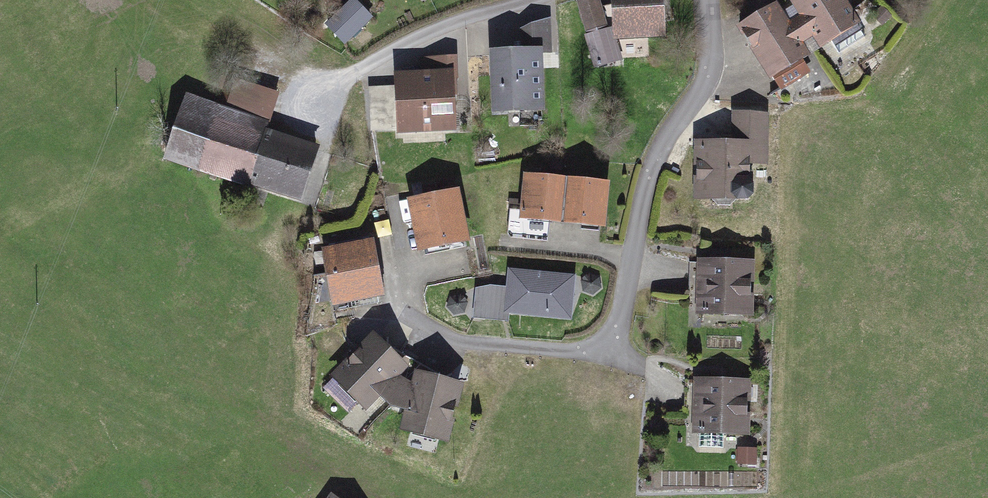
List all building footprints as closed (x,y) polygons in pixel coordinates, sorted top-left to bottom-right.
[(622,42),(676,39),(675,0),(620,0),(622,42)] [(742,32),(784,92),(817,74),(806,51),(821,41),(837,57),(875,36),(851,0),(792,0),(805,19),(796,27),(782,5),(742,32)] [(354,1),(330,27),(349,45),(374,19),(354,1)] [(523,53),(498,55),(498,109),(553,113),(552,18),(525,31),(523,53)] [(424,74),(399,76),(400,135),(463,135),(461,48),(424,60),(424,74)] [(228,111),(191,100),(171,164),(310,208),(330,145),(276,128),(288,88),(240,74),(228,111)] [(372,128),(396,127),(394,84),(370,85),(372,128)] [(737,149),(699,148),(698,203),(751,204),(751,170),(772,170),(773,112),(738,112),(737,149)] [(617,186),(531,177),(526,222),(612,231),(617,186)] [(466,193),(416,203),(427,259),(477,248),(466,193)] [(383,243),(330,253),(340,311),(394,302),(383,243)] [(759,264),(705,264),(704,318),(759,319),(759,264)] [(580,282),(510,277),(510,292),(494,291),(476,297),(474,322),(513,328),(515,318),(576,325),(580,282)] [(383,339),(339,382),(370,416),(388,410),(410,422),(407,435),(451,448),(471,387),(432,372),(426,390),(408,380),(416,374),(383,339)] [(755,388),(695,385),(693,435),(753,438),(755,388)]
